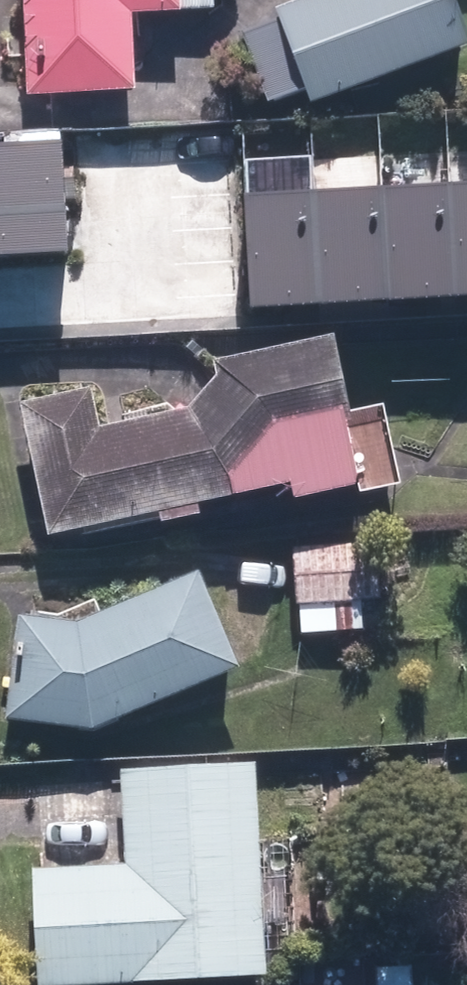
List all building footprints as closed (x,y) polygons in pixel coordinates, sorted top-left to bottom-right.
[(23,104),(132,101),(129,22),(213,20),(213,0),(20,0),(23,104)] [(466,51),(446,0),(317,0),(232,32),(262,112),(300,98),(305,112),(466,51)] [(0,121),(0,242),(39,242),(41,122),(0,121)] [(226,170),(228,284),(466,280),(466,167),(226,170)] [(12,410),(40,543),(151,519),(153,528),(192,520),(190,512),(283,492),(287,508),(349,495),(350,499),(392,490),(376,413),(338,420),(323,346),(205,371),(208,387),(181,417),(95,435),(86,395),(12,410)] [(376,546),(288,551),(291,607),(295,607),(358,604),(380,602),(376,546)] [(0,724),(82,739),(232,675),(190,578),(74,627),(19,617),(0,724)] [(295,607),(297,635),(359,632),(358,604),(295,607)] [(249,769),(117,775),(120,866),(27,870),(32,984),(211,984),(258,983),(249,769)]
